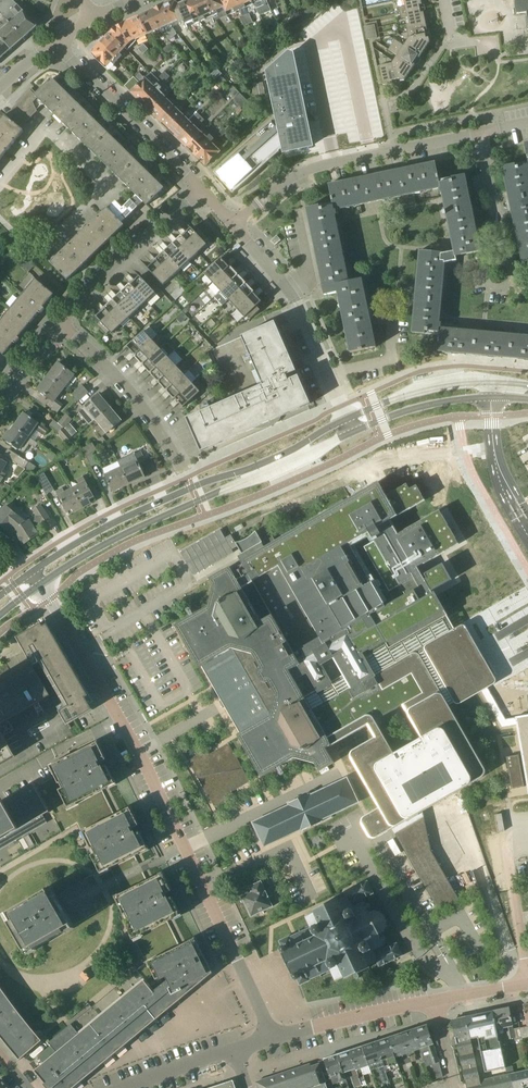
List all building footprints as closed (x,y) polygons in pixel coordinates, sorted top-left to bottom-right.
[(24,38),(37,26),(24,11),(23,11),(13,0),(0,0),(0,11),(24,38)] [(178,4),(177,1),(174,0),(172,0),(162,5),(171,23),(171,24),(179,20),(180,24),(185,22),(178,4)] [(201,22),(191,0),(188,0),(178,4),(185,22),(186,24),(194,21),(195,24),(201,22)] [(207,0),(191,0),(201,22),(206,19),(204,16),(212,12),(207,0)] [(212,12),(213,16),(219,14),(217,10),(224,7),(221,0),(207,0),(212,12)] [(241,10),(237,0),(221,0),(224,7),(226,12),(234,9),(236,12),(241,10)] [(252,1),(252,0),(237,0),(241,10),(246,7),(245,4),(252,1)] [(269,12),(269,13),(272,11),(267,0),(252,0),(252,1),(254,4),(260,15),(269,12)] [(422,4),(421,0),(404,0),(405,6),(399,8),(400,13),(423,8),(422,4)] [(517,14),(527,12),(527,19),(527,0),(516,0),(517,14)] [(159,29),(171,23),(162,5),(151,10),(159,29)] [(302,13),(303,14),(306,21),(318,10),(317,6),(302,13)] [(426,21),(424,12),(423,8),(400,13),(401,19),(408,17),(409,24),(426,21)] [(148,34),(159,29),(151,10),(139,16),(148,34)] [(24,38),(0,11),(0,36),(11,49),(24,38)] [(250,13),(244,16),(247,23),(247,25),(253,22),(250,13)] [(136,40),(148,34),(139,16),(128,21),(135,39),(136,39),(136,40)] [(131,41),(136,39),(135,39),(128,21),(116,27),(110,33),(125,48),(131,41)] [(430,42),(428,30),(426,21),(409,24),(407,25),(408,32),(402,34),(403,36),(408,40),(404,45),(395,39),(389,49),(398,55),(394,61),(389,58),(386,58),(387,64),(380,66),(384,85),(405,81),(430,42)] [(375,25),(364,27),(366,40),(377,38),(375,25)] [(120,53),(125,48),(110,33),(101,42),(119,60),(123,56),(120,53)] [(11,49),(0,36),(0,59),(11,49)] [(106,68),(108,70),(119,60),(101,42),(93,50),(92,51),(92,53),(93,55),(94,56),(95,58),(100,63),(101,63),(105,68),(106,68)] [(277,116),(240,149),(214,172),(233,193),(284,148),(285,152),(312,146),(307,118),(314,117),(312,111),(305,113),(305,110),(307,109),(305,107),(304,106),(304,105),(293,54),(292,54),(290,53),(279,62),(276,62),(277,64),(268,72),(277,116)] [(135,78),(140,83),(145,78),(140,73),(135,78)] [(131,92),(140,83),(135,78),(134,76),(124,86),(131,92)] [(229,83),(222,76),(217,80),(224,87),(229,83)] [(68,94),(65,90),(53,78),(39,91),(37,94),(44,104),(63,123),(81,106),(68,94)] [(140,102),(155,87),(145,78),(140,83),(131,92),(140,102)] [(265,94),(263,83),(253,84),(255,96),(265,94)] [(164,96),(165,96),(159,91),(162,88),(158,84),(155,87),(140,102),(150,111),(164,96)] [(231,85),(225,90),(234,99),(240,93),(231,85)] [(44,104),(37,94),(31,88),(27,92),(28,93),(12,109),(26,123),(37,111),(37,109),(41,105),(44,104)] [(243,109),(249,103),(240,93),(234,99),(243,109)] [(159,120),(173,105),(165,97),(165,96),(164,96),(150,111),(159,120)] [(168,130),(183,114),(173,105),(159,120),(162,123),(162,124),(168,130)] [(96,121),(93,118),(81,106),(63,123),(91,150),(109,133),(96,121)] [(197,112),(189,120),(183,114),(168,130),(174,136),(175,135),(177,138),(192,123),(200,115),(197,112)] [(6,115),(5,115),(0,122),(0,160),(24,131),(21,128),(6,115)] [(205,120),(200,115),(192,123),(177,138),(187,147),(201,132),(204,129),(206,127),(202,123),(205,120)] [(197,157),(214,139),(210,135),(204,129),(201,132),(187,147),(197,157)] [(218,134),(222,137),(227,132),(224,129),(218,134)] [(124,149),(121,145),(109,133),(91,150),(120,178),(137,161),(124,149)] [(219,143),(215,139),(214,139),(197,157),(206,166),(221,151),(216,147),(219,143)] [(152,176),(149,173),(137,161),(120,178),(137,195),(144,202),(147,205),(154,199),(158,195),(165,188),(152,176)] [(440,188),(441,188),(440,183),(436,162),(386,172),(378,173),(379,174),(371,175),(329,184),(333,205),(334,210),(336,210),(354,206),(376,201),(386,199),(390,199),(390,198),(421,192),(440,188)] [(513,218),(516,231),(519,246),(523,262),(527,261),(527,164),(516,167),(515,164),(503,167),(506,183),(508,191),(509,196),(509,199),(510,200),(511,206),(512,210),(513,215),(513,217),(513,218)] [(472,207),(471,205),(468,190),(468,187),(465,175),(455,177),(452,177),(453,180),(450,181),(440,183),(441,188),(440,188),(441,193),(442,192),(443,195),(443,197),(446,211),(444,212),(444,216),(447,215),(449,226),(452,241),(454,251),(455,251),(456,257),(456,256),(468,254),(481,251),(478,236),(475,221),(474,217),(473,214),(474,214),(472,207),(472,208),(472,207)] [(122,223),(144,202),(137,195),(123,208),(116,201),(109,209),(108,209),(122,223)] [(347,272),(345,263),(344,257),(344,255),(343,253),(342,248),(340,237),(336,220),(336,218),(335,215),(337,215),(337,214),(336,210),(334,210),(333,205),(320,208),(320,205),(307,208),(310,220),(311,225),(314,239),(313,240),(314,243),(315,247),(318,260),(322,278),(324,287),(323,287),(325,295),(338,292),(351,290),(349,281),(347,272)] [(108,209),(109,209),(108,208),(79,235),(96,253),(109,241),(112,237),(125,225),(122,223),(108,209)] [(209,239),(208,238),(200,229),(197,233),(192,228),(183,236),(198,253),(207,245),(205,242),(209,239)] [(84,265),(96,253),(79,235),(52,262),(51,262),(51,263),(68,280),(80,268),(84,265)] [(59,242),(66,247),(71,241),(64,235),(59,242)] [(175,244),(174,244),(190,261),(198,253),(183,236),(182,235),(174,243),(175,244)] [(282,240),(277,235),(271,240),(275,245),(282,240)] [(165,251),(166,252),(181,269),(190,261),(174,244),(173,243),(165,251)] [(440,322),(440,319),(442,302),(443,286),(445,269),(445,268),(445,263),(447,262),(447,263),(448,262),(451,262),(455,261),(457,260),(456,257),(455,251),(454,251),(446,253),(420,251),(419,267),(417,280),(417,283),(417,289),(416,292),(416,299),(416,300),(415,303),(415,308),(414,316),(413,333),(426,334),(426,331),(439,332),(439,328),(441,328),(441,323),(440,322)] [(157,260),(173,277),(181,269),(166,252),(165,252),(156,259),(157,260)] [(34,266),(26,257),(20,263),(29,272),(34,266)] [(213,282),(230,267),(222,258),(205,274),(213,282)] [(164,285),(173,277),(157,260),(148,269),(164,285)] [(230,267),(213,282),(221,291),(238,275),(239,274),(231,266),(230,267)] [(223,306),(229,300),(246,284),(247,283),(239,275),(238,276),(238,275),(221,291),(215,297),(223,306)] [(131,284),(147,301),(156,293),(140,276),(131,284)] [(44,307),(54,294),(36,279),(11,309),(29,325),(40,312),(41,314),(45,308),(46,308),(44,307)] [(369,309),(368,306),(366,296),(362,279),(349,281),(351,290),(338,292),(340,301),(344,318),(345,327),(347,333),(347,335),(347,337),(349,343),(351,353),(377,347),(374,334),(373,330),(372,324),(371,319),(370,316),(369,313),(369,309)] [(123,292),(138,309),(147,301),(131,284),(131,285),(130,284),(122,291),(123,292)] [(229,300),(237,308),(254,293),(254,292),(255,291),(247,284),(246,284),(229,300)] [(114,300),(130,317),(138,309),(123,292),(122,293),(122,292),(114,299),(114,300)] [(254,293),(237,308),(245,317),(248,315),(251,319),(261,310),(257,306),(262,302),(254,293)] [(130,317),(114,300),(113,300),(105,307),(106,308),(121,325),(130,317)] [(112,333),(121,325),(106,308),(97,317),(101,322),(98,325),(107,335),(110,331),(112,333)] [(29,325),(11,309),(0,322),(0,352),(4,355),(14,342),(16,344),(20,339),(20,338),(19,337),(29,325)] [(188,317),(187,316),(183,312),(183,313),(177,318),(181,323),(188,317)] [(278,328),(278,327),(275,321),(242,336),(257,370),(260,377),(263,385),(259,386),(190,417),(187,418),(201,452),(202,451),(205,450),(213,447),(213,446),(254,429),(270,421),(280,417),(281,417),(282,416),(311,403),(299,375),(289,380),(287,375),(297,371),(297,370),(293,362),(278,328)] [(524,335),(524,336),(521,335),(512,334),(510,334),(507,334),(504,334),(501,333),(489,332),(488,332),(484,332),(472,331),(468,330),(468,331),(465,330),(456,329),(441,328),(439,328),(439,332),(439,335),(437,351),(446,352),(452,352),(452,354),(453,354),(454,354),(459,354),(460,354),(460,353),(465,354),(465,355),(466,355),(466,354),(470,354),(474,354),(474,356),(474,354),(482,355),(482,356),(482,355),(486,356),(488,356),(488,357),(489,357),(495,358),(496,358),(496,356),(502,357),(502,358),(503,358),(503,357),(505,357),(510,358),(511,358),(513,358),(518,359),(518,360),(519,360),(519,359),(525,359),(525,360),(527,361),(527,336),(524,335)] [(136,355),(153,340),(144,331),(127,346),(136,355)] [(142,365),(143,364),(144,364),(161,348),(153,340),(136,355),(136,356),(135,357),(142,365)] [(152,373),(168,357),(176,350),(169,343),(168,344),(167,343),(161,349),(161,348),(144,364),(143,365),(150,373),(151,372),(152,373)] [(158,382),(159,381),(160,381),(176,366),(168,357),(152,373),(151,373),(158,382)] [(49,376),(64,388),(74,374),(59,363),(49,376)] [(176,366),(160,381),(159,382),(166,390),(167,390),(168,390),(184,374),(176,366)] [(184,374),(168,390),(167,391),(174,399),(175,398),(176,398),(192,383),(184,374)] [(56,399),(64,388),(49,376),(38,389),(51,399),(48,403),(59,412),(64,405),(56,399)] [(192,383),(176,398),(184,407),(201,392),(192,383)] [(83,385),(73,394),(78,401),(89,392),(83,385)] [(96,419),(111,407),(105,400),(104,401),(99,394),(78,412),(89,425),(97,419),(96,419)] [(96,419),(97,419),(105,428),(100,432),(103,436),(108,432),(121,421),(115,414),(116,413),(111,407),(96,419)] [(29,436),(36,426),(46,433),(49,429),(39,422),(25,412),(15,426),(29,436)] [(59,423),(64,428),(72,419),(67,414),(59,423)] [(39,443),(29,436),(15,426),(11,432),(9,430),(4,439),(24,453),(30,444),(36,448),(39,443)] [(59,432),(73,448),(78,444),(64,428),(59,432)] [(414,434),(415,445),(428,444),(427,433),(414,434)] [(92,452),(97,449),(93,444),(83,450),(86,455),(92,452)] [(121,468),(129,485),(146,477),(140,464),(146,461),(141,450),(131,454),(134,462),(121,468)] [(98,463),(92,452),(86,455),(91,466),(98,463)] [(29,462),(18,454),(13,461),(25,468),(29,462)] [(113,492),(129,485),(121,468),(106,475),(113,492)] [(47,494),(54,489),(45,473),(37,477),(47,494)] [(370,473),(355,479),(359,490),(374,484),(370,473)] [(72,489),(83,507),(96,500),(84,477),(78,480),(80,485),(72,489)] [(516,717),(507,718),(489,687),(487,684),(456,631),(448,616),(444,609),(433,593),(419,568),(460,544),(440,510),(425,519),(413,525),(399,534),(391,520),(426,500),(417,485),(410,489),(407,484),(387,495),(379,482),(372,486),(360,492),(265,547),(262,549),(260,544),(262,543),(263,542),(257,531),(256,531),(254,533),(252,535),(250,537),(247,538),(244,540),(242,541),(239,542),(236,542),(236,543),(242,554),(239,556),(242,561),(241,561),(243,564),(233,570),(231,567),(210,579),(214,586),(209,607),(184,621),(176,626),(198,665),(200,668),(200,667),(202,666),(221,699),(227,709),(241,734),(239,735),(238,735),(239,737),(240,738),(261,775),(262,777),(277,769),(276,766),(280,764),(281,766),(282,766),(295,758),(296,758),(300,759),(316,764),(320,771),(333,764),(335,763),(327,749),(327,748),(331,746),(332,746),(346,738),(369,725),(376,737),(354,750),(352,752),(351,755),(351,758),(352,759),(380,807),(369,814),(365,816),(363,818),(362,821),(362,822),(362,824),(362,825),(368,835),(370,837),(371,838),(373,838),(375,838),(376,838),(377,837),(392,829),(393,829),(407,820),(411,818),(412,817),(419,814),(423,811),(460,790),(466,787),(466,786),(483,777),(484,776),(484,775),(485,773),(485,772),(485,770),(485,769),(449,705),(455,702),(479,688),(482,692),(502,728),(517,725),(522,756),(527,789),(527,715),(516,717)] [(83,507),(72,489),(65,493),(63,489),(57,492),(70,515),(83,507)] [(34,526),(41,522),(42,522),(49,517),(41,505),(34,510),(37,516),(26,523),(6,506),(0,513),(0,523),(14,536),(17,534),(24,544),(39,534),(34,526)] [(205,539),(181,552),(194,575),(234,552),(232,550),(238,546),(236,543),(231,535),(226,538),(221,529),(205,539)] [(25,650),(31,661),(33,660),(36,666),(35,667),(51,695),(61,712),(68,724),(93,710),(90,704),(94,702),(90,694),(89,695),(53,633),(46,621),(18,638),(25,650)] [(73,735),(51,695),(35,667),(0,687),(0,777),(73,735)] [(517,746),(515,728),(502,730),(503,734),(505,747),(517,746)] [(134,938),(134,939),(146,962),(92,1007),(71,1024),(49,1042),(51,1045),(57,1053),(44,1064),(36,1070),(50,1087),(73,1087),(213,973),(207,961),(211,959),(209,955),(208,954),(204,956),(197,942),(196,938),(187,943),(180,946),(168,921),(172,919),(181,914),(179,911),(174,901),(172,897),(173,896),(176,894),(174,890),(174,889),(172,890),(167,881),(163,873),(160,874),(148,880),(144,872),(140,864),(139,864),(135,855),(139,853),(148,849),(147,845),(141,835),(139,831),(140,831),(144,829),(142,825),(141,824),(139,825),(135,816),(130,807),(127,809),(115,815),(103,790),(107,788),(116,784),(114,780),(109,770),(107,767),(107,766),(111,764),(109,759),(107,760),(102,750),(98,742),(94,744),(72,755),(70,751),(65,741),(0,778),(0,868),(77,824),(92,855),(99,869),(98,870),(56,894),(56,895),(55,895),(51,888),(48,890),(8,912),(5,914),(10,923),(28,954),(36,949),(65,932),(74,927),(116,902),(125,920),(124,920),(131,935),(133,938),(134,938)] [(208,750),(189,760),(189,761),(188,761),(191,765),(200,780),(204,788),(213,803),(215,807),(234,796),(232,792),(251,781),(229,743),(210,754),(208,750)] [(512,789),(525,787),(519,755),(507,757),(512,789)] [(321,819),(358,802),(347,779),(311,796),(309,793),(289,803),(290,805),(254,823),(265,846),(301,829),(302,831),(323,821),(321,819)] [(502,814),(495,815),(498,832),(505,831),(502,814)] [(439,910),(459,899),(432,851),(424,817),(415,822),(395,833),(439,910)] [(272,895),(269,888),(274,885),(270,877),(250,887),(253,892),(243,897),(252,916),(273,906),(269,897),(272,895)] [(356,979),(358,978),(364,975),(362,971),(370,967),(369,965),(377,962),(380,966),(403,956),(397,944),(386,949),(384,945),(384,944),(383,943),(385,941),(386,939),(385,936),(382,935),(381,935),(380,934),(384,931),(385,932),(386,931),(385,930),(387,927),(388,927),(388,926),(387,925),(387,921),(388,921),(388,920),(387,920),(385,916),(386,915),(385,914),(384,915),(381,912),(381,911),(380,911),(380,912),(376,911),(376,910),(375,910),(375,911),(370,912),(369,911),(370,910),(371,907),(370,905),(368,903),(365,904),(364,902),(364,903),(362,899),(374,893),(368,881),(356,887),(345,892),(347,897),(339,901),(338,899),(314,910),(315,912),(306,916),(310,925),(299,930),(300,932),(295,935),(290,937),(280,941),(283,947),(282,947),(282,948),(282,949),(282,950),(282,951),(283,952),(282,952),(287,964),(293,976),(294,976),(295,977),(295,978),(296,979),(298,979),(300,985),(310,980),(310,979),(320,975),(321,977),(332,972),(336,981),(345,976),(346,979),(354,975),(356,979)] [(87,982),(94,975),(88,968),(80,975),(87,982)] [(20,1060),(42,1040),(36,1033),(25,1020),(14,1006),(4,992),(0,986),(0,1035),(9,1046),(20,1060)] [(523,1005),(527,1026),(520,1028),(522,1039),(523,1039),(523,1038),(527,1037),(527,1004),(523,1005)] [(522,1039),(520,1028),(513,1029),(512,1025),(513,1025),(511,1016),(508,1016),(506,1008),(493,1011),(500,1040),(508,1039),(515,1038),(516,1040),(522,1039)] [(500,1040),(493,1011),(466,1017),(471,1039),(478,1037),(486,1072),(506,1068),(500,1040)] [(468,1087),(527,1087),(527,1070),(481,1081),(478,1071),(471,1039),(466,1017),(454,1020),(453,1022),(457,1039),(455,1039),(452,1044),(453,1045),(458,1044),(465,1074),(468,1087)] [(440,1062),(431,1038),(428,1027),(426,1026),(425,1026),(414,1029),(421,1049),(420,1049),(421,1053),(422,1053),(426,1067),(432,1065),(440,1062)] [(414,1051),(420,1049),(421,1049),(414,1029),(402,1033),(411,1062),(416,1060),(414,1054),(415,1053),(414,1051)] [(406,1064),(411,1062),(402,1033),(390,1038),(399,1068),(400,1068),(396,1057),(402,1055),(403,1057),(404,1057),(406,1064)] [(386,1072),(399,1068),(390,1038),(376,1042),(386,1072)] [(380,1074),(386,1072),(376,1042),(363,1046),(369,1065),(376,1063),(378,1068),(380,1074)] [(362,1068),(369,1066),(369,1065),(363,1046),(350,1051),(360,1082),(361,1082),(365,1081),(362,1070),(363,1070),(362,1068)] [(362,1085),(361,1082),(360,1082),(350,1051),(338,1055),(344,1072),(349,1071),(355,1087),(362,1085)] [(344,1072),(338,1055),(324,1059),(333,1084),(341,1081),(343,1087),(349,1087),(344,1072)] [(330,1085),(333,1084),(324,1059),(322,1060),(319,1061),(320,1064),(327,1086),(330,1085)] [(298,1068),(257,1082),(259,1087),(328,1087),(327,1086),(320,1064),(312,1067),(311,1064),(298,1068)] [(0,1078),(0,1087),(9,1087),(0,1078)] [(234,1080),(209,1087),(236,1087),(234,1080)]
